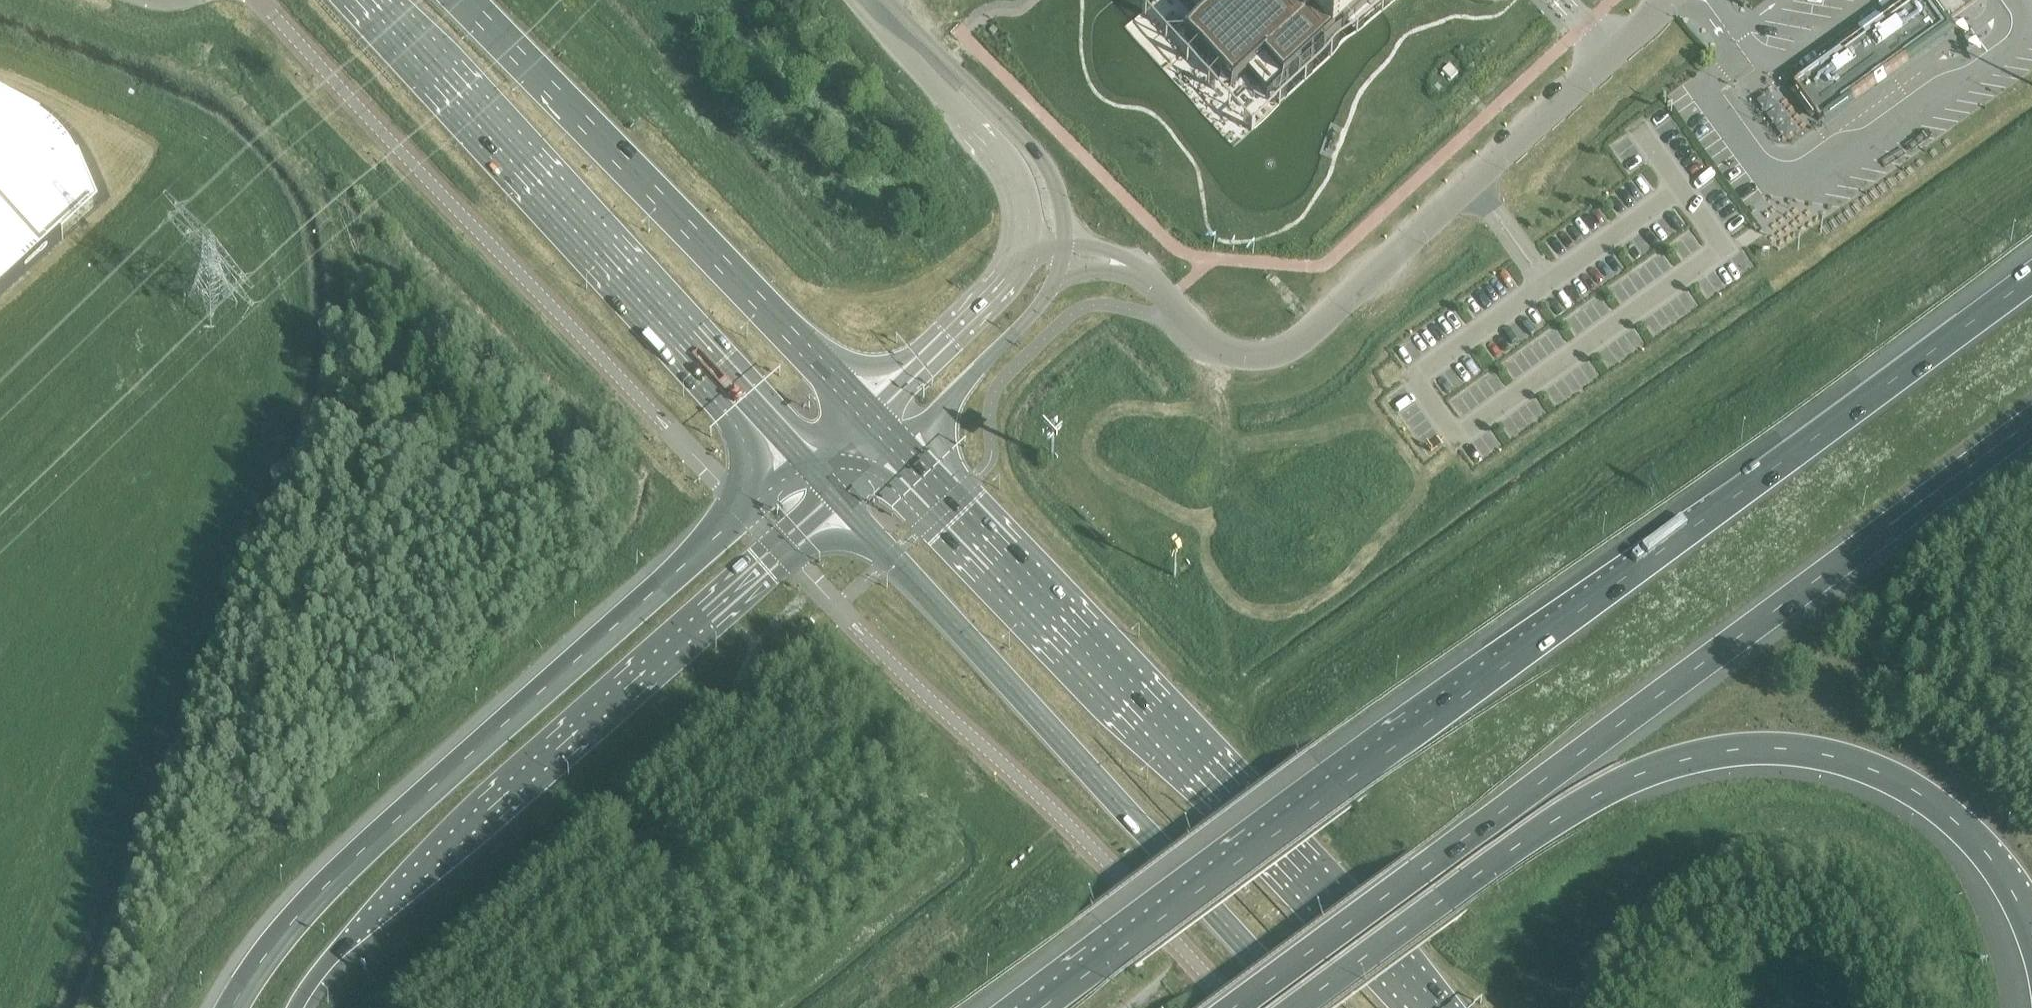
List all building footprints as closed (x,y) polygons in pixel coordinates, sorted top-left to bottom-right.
[(1198,22),(1184,35),(1232,87),(1246,74),(1267,96),(1371,0),(1179,0),(1198,22)] [(1793,85),(1803,98),(1818,120),(1862,89),(1948,29),(1945,25),(1964,9),(1965,9),(1968,7),(1977,0),(1903,0),(1902,0),(1905,5),(1881,22),(1878,18),(1860,31),(1839,46),(1842,50),(1837,54),(1793,85)] [(62,238),(62,234),(93,206),(76,166),(79,161),(78,161),(75,156),(73,152),(70,149),(68,145),(65,142),(63,139),(60,136),(57,133),(53,130),(50,127),(47,125),(43,122),(40,120),(41,119),(35,122),(0,103),(0,294),(62,238)]
